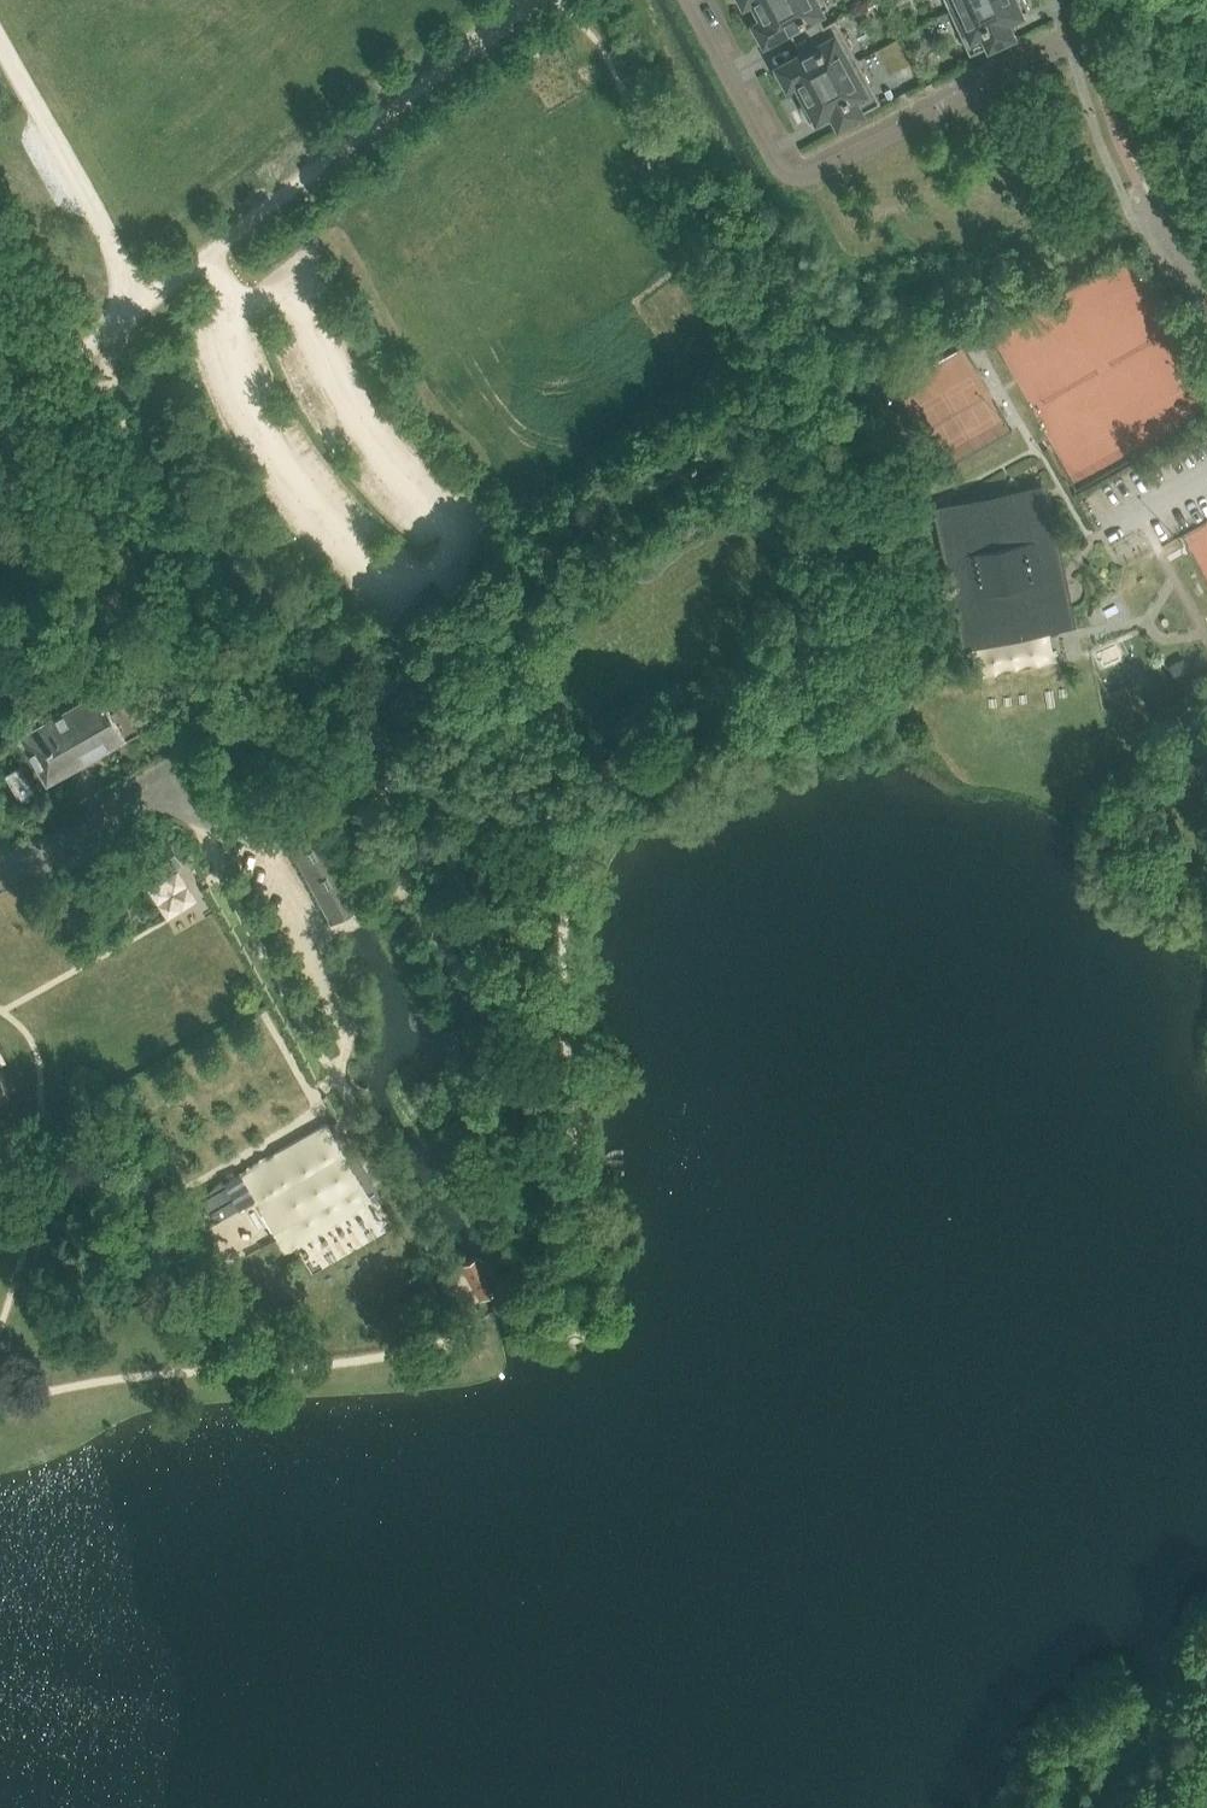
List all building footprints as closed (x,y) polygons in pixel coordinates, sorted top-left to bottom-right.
[(759,8),(774,0),(755,0),(759,8)] [(759,8),(765,19),(756,23),(766,41),(789,28),(795,41),(836,19),(836,18),(824,25),(817,12),(829,6),(826,0),(774,0),(759,8)] [(973,0),(946,0),(951,11),(973,0)] [(951,11),(970,54),(1012,34),(1006,20),(1029,9),(1025,0),(973,0),(951,11)] [(802,54),(779,66),(789,84),(797,79),(803,90),(858,60),(836,19),(795,41),(802,54)] [(858,60),(803,90),(809,100),(800,105),(809,122),(832,110),(840,124),(881,102),(858,60)] [(969,630),(1064,610),(1061,599),(1068,588),(1058,582),(1040,496),(945,516),(969,630)] [(1168,666),(1184,693),(1199,685),(1183,657),(1168,666)] [(48,783),(88,761),(141,730),(141,729),(140,730),(125,703),(111,711),(100,691),(21,735),(48,783)] [(21,765),(6,773),(20,799),(35,790),(21,765)] [(333,920),(359,906),(307,811),(282,825),(333,920)] [(76,921),(140,884),(182,861),(181,860),(168,837),(126,861),(128,863),(64,898),(76,921)] [(0,1071),(0,1094),(10,1088),(2,1070),(0,1071)] [(215,1186),(201,1195),(217,1223),(254,1201),(276,1239),(285,1255),(295,1249),(377,1201),(331,1123),(329,1120),(215,1186)] [(462,1265),(482,1299),(499,1289),(479,1255),(462,1265)]
